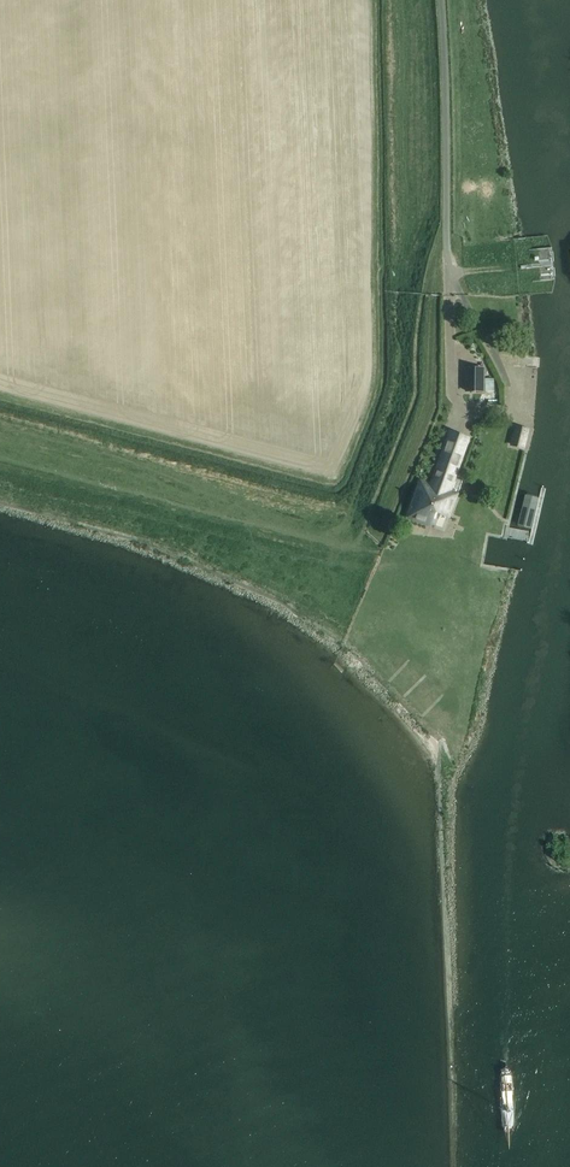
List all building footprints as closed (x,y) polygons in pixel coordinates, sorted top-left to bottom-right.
[(483,368),(466,368),(465,390),(482,390),(483,368)] [(513,438),(525,441),(527,429),(516,426),(513,438)] [(437,469),(438,469),(431,486),(421,482),(409,516),(428,523),(433,508),(448,513),(455,494),(445,491),(451,474),(454,474),(467,438),(450,432),(437,469)]
